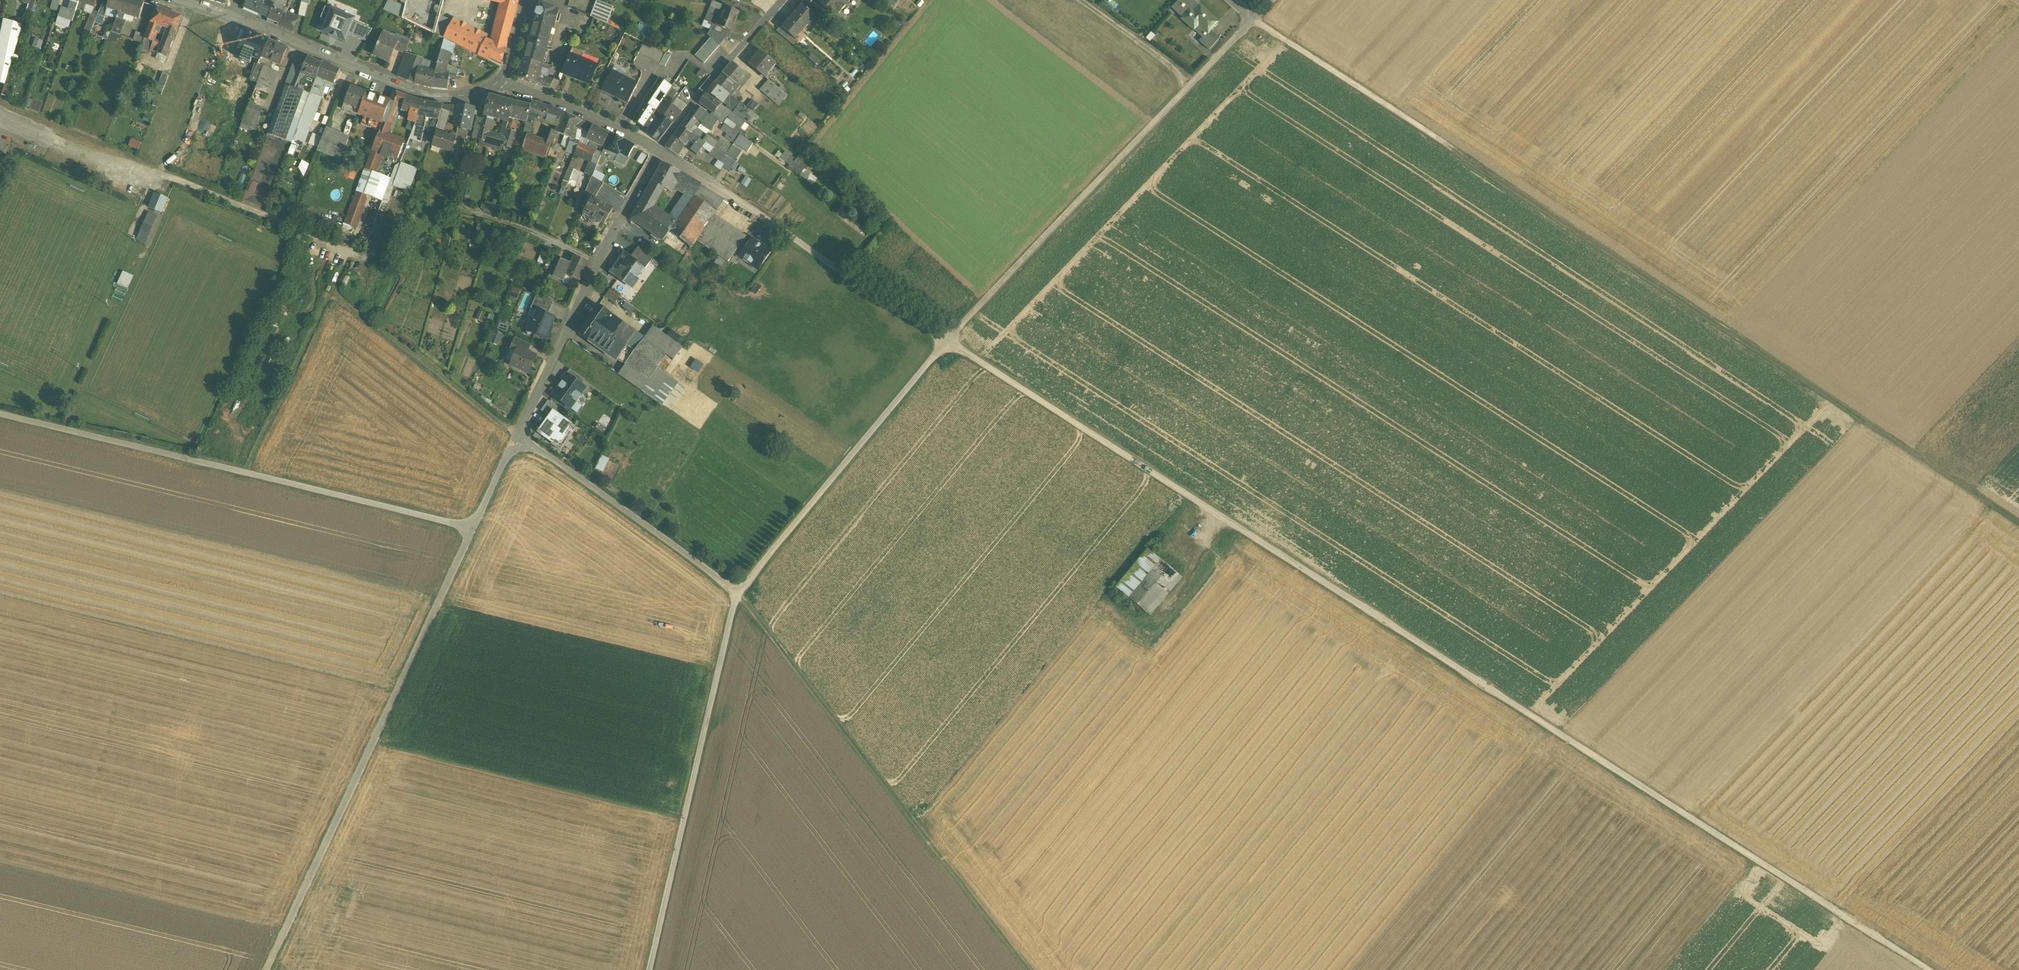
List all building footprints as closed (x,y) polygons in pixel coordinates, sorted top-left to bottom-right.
[(51,8),(57,11),(59,6),(61,0),(53,0),(51,8)] [(71,1),(69,9),(69,10),(76,12),(79,2),(80,0),(68,0),(71,1)] [(107,7),(107,9),(119,13),(121,13),(125,0),(109,0),(107,7)] [(134,0),(125,0),(121,13),(121,14),(125,15),(139,19),(144,3),(134,0)] [(246,1),(243,8),(259,15),(265,0),(245,0),(246,1)] [(259,15),(268,19),(273,8),(277,0),(269,0),(268,1),(266,0),(265,0),(259,15)] [(273,8),(282,12),(284,8),(287,0),(277,0),(273,8)] [(301,3),(298,15),(305,17),(309,6),(311,0),(303,0),(301,3)] [(404,11),(402,19),(435,35),(444,0),(407,0),(404,11)] [(725,0),(722,0),(720,5),(723,6),(724,6),(732,9),(735,4),(725,0)] [(805,0),(804,0),(801,4),(802,5),(803,5),(810,11),(813,7),(809,4),(805,0)] [(842,0),(816,0),(836,17),(847,4),(842,0)] [(1193,0),(1188,0),(1182,7),(1177,2),(1171,8),(1182,18),(1189,11),(1193,14),(1200,7),(1193,0)] [(613,7),(597,1),(596,1),(591,16),(590,17),(607,24),(608,24),(608,23),(613,8),(614,8),(614,7),(613,7)] [(502,2),(500,11),(492,43),(506,49),(517,5),(507,2),(507,3),(502,2)] [(554,9),(542,2),(540,9),(538,10),(536,15),(538,16),(536,22),(553,27),(552,28),(555,29),(560,11),(554,9)] [(404,11),(387,3),(384,10),(402,19),(404,11)] [(716,5),(713,4),(705,21),(715,25),(723,6),(720,5),(716,3),(716,5)] [(107,7),(102,5),(99,13),(105,15),(107,9),(107,7)] [(783,28),(782,28),(789,34),(796,40),(816,16),(810,11),(803,5),(802,5),(783,28)] [(174,13),(157,6),(148,29),(155,31),(157,25),(167,29),(168,29),(174,13)] [(732,9),(724,6),(723,6),(715,25),(731,32),(739,12),(732,9)] [(1218,23),(1200,7),(1193,14),(1189,11),(1182,18),(1182,19),(1194,30),(1201,22),(1210,31),(1211,30),(1218,23)] [(282,12),(273,8),(268,19),(279,24),(283,13),(282,12)] [(328,21),(332,11),(326,8),(321,18),(328,21)] [(68,13),(61,10),(59,17),(65,19),(68,13)] [(76,12),(69,10),(68,13),(65,19),(73,22),(76,12)] [(92,11),(85,29),(91,32),(95,22),(99,13),(92,11)] [(354,22),(355,20),(332,11),(328,21),(323,33),(330,36),(338,40),(338,39),(345,42),(348,35),(354,22)] [(286,13),(284,12),(283,13),(279,24),(278,26),(292,33),(298,19),(286,13)] [(99,13),(95,22),(101,24),(105,15),(99,13)] [(174,13),(168,29),(176,32),(182,16),(174,13)] [(123,20),(117,18),(112,32),(120,35),(126,20),(123,19),(123,20)] [(3,20),(0,35),(0,83),(5,84),(18,37),(17,37),(21,26),(3,20)] [(486,38),(453,21),(444,40),(445,40),(467,51),(478,57),(486,40),(487,40),(486,38)] [(372,29),(354,22),(348,35),(365,42),(372,29)] [(536,22),(534,22),(523,60),(541,64),(542,65),(552,28),(553,27),(536,22)] [(1210,31),(1201,22),(1194,30),(1202,38),(1203,39),(1210,31)] [(731,32),(715,25),(713,31),(726,37),(726,36),(728,37),(729,37),(731,32)] [(789,34),(782,28),(783,28),(781,26),(776,32),(785,39),(789,34)] [(155,31),(148,29),(144,39),(154,42),(157,32),(155,31)] [(158,53),(166,57),(176,32),(168,29),(167,29),(161,45),(158,53)] [(713,31),(711,30),(707,35),(711,38),(720,46),(728,37),(726,36),(726,37),(713,31)] [(1220,39),(1211,30),(1210,31),(1203,39),(1202,38),(1199,42),(1209,50),(1220,39)] [(445,41),(425,31),(422,37),(429,40),(427,44),(441,51),(445,41)] [(120,35),(112,32),(110,37),(109,40),(117,43),(118,38),(120,35)] [(267,41),(247,33),(242,43),(243,44),(240,52),(247,54),(260,60),(261,58),(267,41)] [(413,34),(398,77),(414,84),(418,68),(419,68),(424,53),(427,44),(429,40),(422,37),(413,34)] [(398,41),(381,35),(373,55),(390,62),(395,49),(398,42),(398,41)] [(399,38),(398,41),(398,42),(395,49),(405,54),(409,42),(399,38)] [(716,51),(720,46),(711,38),(707,43),(716,51)] [(439,60),(436,68),(443,71),(445,71),(447,66),(448,66),(451,56),(454,45),(445,40),(445,41),(439,60)] [(486,40),(478,57),(488,62),(490,59),(502,65),(506,49),(492,43),(487,40),(486,40)] [(287,49),(267,41),(261,58),(280,66),(284,56),(287,57),(289,51),(287,50),(287,49)] [(161,45),(154,42),(151,50),(158,53),(161,45)] [(665,54),(644,43),(639,53),(659,64),(665,54)] [(712,55),(716,51),(707,43),(703,47),(712,55)] [(467,51),(454,45),(451,56),(461,59),(465,60),(467,51)] [(708,60),(712,55),(703,47),(699,52),(708,60)] [(584,54),(573,49),(565,69),(563,74),(589,85),(597,66),(582,60),(584,54)] [(776,64),(759,51),(748,64),(766,79),(770,74),(768,73),(776,64)] [(704,64),(708,60),(699,52),(695,56),(704,64)] [(665,53),(665,54),(659,64),(665,67),(671,56),(665,53)] [(322,64),(307,58),(303,69),(301,74),(316,79),(317,77),(322,64)] [(432,63),(429,62),(427,70),(435,73),(436,68),(439,60),(434,58),(432,63)] [(465,60),(461,59),(457,76),(465,78),(469,61),(465,60)] [(541,64),(523,60),(518,78),(535,84),(537,77),(541,64)] [(338,70),(322,63),(322,64),(317,77),(322,79),(332,83),(333,83),(338,70)] [(746,74),(731,63),(720,76),(727,82),(722,89),(727,93),(732,87),(734,88),(736,86),(746,74)] [(257,64),(250,80),(258,83),(261,74),(264,67),(257,64)] [(303,69),(293,64),(288,77),(298,81),(301,74),(303,69)] [(565,69),(559,67),(554,78),(561,81),(563,74),(565,69)] [(419,68),(418,68),(414,84),(431,88),(435,73),(427,70),(419,68)] [(443,71),(436,68),(435,73),(431,88),(447,90),(450,75),(442,74),(443,71)] [(705,73),(700,70),(697,75),(702,78),(705,73)] [(637,85),(612,71),(602,90),(628,103),(637,85)] [(162,73),(157,88),(163,90),(169,76),(162,73)] [(269,77),(261,74),(258,83),(255,89),(269,94),(277,76),(271,73),(269,77)] [(727,82),(720,76),(714,84),(722,89),(727,82)] [(316,79),(311,93),(315,95),(322,79),(317,77),(316,79)] [(553,82),(537,77),(535,84),(550,88),(553,82)] [(647,100),(644,104),(655,111),(661,104),(656,100),(661,93),(666,96),(672,86),(659,78),(645,99),(647,100)] [(332,83),(322,79),(315,95),(321,97),(325,87),(330,89),(332,83)] [(780,89),(768,79),(760,90),(771,100),(780,89)] [(714,83),(708,91),(722,102),(726,98),(729,94),(714,84),(714,83)] [(9,86),(4,85),(1,95),(6,97),(9,86)] [(309,95),(285,86),(274,115),(267,134),(292,143),(297,127),(309,95)] [(743,91),(736,86),(734,88),(732,87),(727,93),(729,94),(737,100),(743,91)] [(366,92),(350,87),(344,104),(360,110),(366,92)] [(685,87),(683,93),(691,97),(694,91),(685,87)] [(666,96),(661,104),(656,111),(663,117),(672,105),(680,112),(685,105),(675,97),(677,93),(671,89),(666,96)] [(394,92),(390,101),(378,134),(385,137),(396,108),(401,94),(394,92)] [(315,95),(311,93),(309,95),(297,127),(309,132),(322,98),(315,95)] [(390,101),(367,93),(358,114),(364,116),(361,125),(379,131),(390,101)] [(421,101),(401,94),(396,108),(411,114),(409,121),(416,123),(417,117),(421,101)] [(720,104),(706,94),(699,103),(713,113),(716,110),(720,104)] [(737,100),(729,94),(726,98),(737,107),(740,103),(737,100)] [(513,102),(489,95),(485,113),(492,115),(508,120),(509,117),(513,102)] [(753,111),(758,105),(752,99),(747,105),(753,111)] [(41,104),(32,100),(28,108),(37,112),(41,104)] [(443,105),(421,101),(417,117),(426,118),(434,119),(439,120),(443,105)] [(460,105),(445,101),(442,110),(443,110),(447,112),(451,113),(458,114),(460,105)] [(531,106),(513,102),(509,117),(526,122),(531,106)] [(562,112),(532,103),(531,106),(526,122),(534,125),(536,119),(551,124),(558,126),(562,112)] [(644,104),(644,103),(632,121),(644,129),(645,127),(653,116),(656,111),(655,111),(644,104)] [(264,109),(250,104),(242,123),(256,129),(264,109)] [(728,110),(720,104),(716,110),(722,116),(728,110)] [(475,107),(460,105),(458,114),(456,126),(470,129),(475,107)] [(680,112),(672,105),(663,117),(666,119),(673,124),(681,112),(680,112)] [(697,106),(681,127),(699,139),(700,140),(703,134),(695,128),(699,122),(701,123),(708,114),(697,106)] [(443,110),(438,128),(442,129),(447,114),(447,112),(443,110)] [(492,115),(485,113),(484,118),(482,125),(489,125),(492,115)] [(581,120),(565,113),(557,132),(571,138),(571,137),(573,138),(575,133),(574,132),(577,125),(579,125),(581,120)] [(717,121),(708,114),(701,123),(706,126),(705,128),(711,132),(717,121)] [(484,118),(478,116),(475,127),(481,129),(482,125),(484,118)] [(645,127),(648,130),(656,119),(653,116),(645,127)] [(426,118),(417,117),(416,123),(410,138),(421,142),(426,119),(426,118)] [(432,124),(431,124),(428,131),(434,133),(439,120),(434,119),(432,124)] [(656,119),(648,130),(646,133),(658,143),(673,124),(666,119),(662,124),(658,120),(656,119)] [(580,141),(579,143),(589,147),(591,142),(587,140),(593,126),(587,123),(580,141)] [(551,124),(544,141),(551,143),(558,126),(551,124)] [(731,129),(725,124),(721,130),(727,134),(731,129)] [(609,133),(593,126),(587,140),(591,142),(598,144),(603,147),(609,133)] [(481,129),(475,127),(472,137),(478,139),(480,131),(481,129)] [(681,127),(673,137),(684,145),(688,140),(695,145),(699,139),(681,127)] [(499,136),(497,144),(503,146),(506,137),(508,129),(506,129),(502,128),(499,136)] [(515,131),(506,129),(508,129),(506,137),(513,139),(515,131)] [(727,134),(725,138),(734,144),(740,135),(731,129),(727,134)] [(349,140),(325,131),(317,150),(341,159),(349,140)] [(487,133),(480,131),(478,139),(497,144),(499,136),(487,133)] [(456,138),(436,132),(432,146),(452,152),(456,138)] [(719,140),(708,133),(706,136),(703,134),(700,140),(707,145),(713,148),(714,149),(719,140)] [(385,137),(378,134),(372,149),(382,152),(382,153),(398,159),(404,143),(385,137)] [(624,140),(612,134),(605,149),(611,152),(608,158),(615,162),(619,153),(624,140)] [(753,144),(740,135),(734,144),(747,153),(753,144)] [(544,142),(527,136),(522,150),(546,158),(551,143),(544,141),(544,142)] [(513,139),(506,137),(503,146),(510,148),(513,139)] [(580,141),(573,138),(571,137),(571,138),(568,145),(570,146),(574,147),(577,148),(579,143),(580,141)] [(684,145),(673,137),(665,148),(678,156),(684,145)] [(137,149),(140,142),(130,138),(127,145),(137,149)] [(695,145),(691,150),(698,156),(701,153),(699,152),(703,147),(705,148),(707,145),(700,140),(699,139),(695,145)] [(732,146),(720,139),(719,140),(714,149),(725,156),(732,146)] [(624,140),(619,153),(622,154),(627,142),(624,140)] [(627,142),(622,154),(628,158),(634,146),(627,142)] [(589,147),(579,143),(577,148),(574,155),(590,162),(592,162),(596,150),(595,149),(589,147)] [(741,152),(732,146),(725,156),(728,158),(734,162),(741,152)] [(714,149),(713,148),(710,152),(708,154),(724,165),(728,158),(725,156),(714,149)] [(382,152),(372,149),(365,169),(374,172),(382,153),(382,152)] [(611,152),(605,149),(604,149),(602,152),(602,154),(608,158),(611,152)] [(602,152),(596,150),(592,162),(597,165),(602,154),(602,152)] [(788,164),(793,158),(785,151),(779,157),(788,164)] [(622,154),(619,153),(615,162),(624,166),(628,158),(622,154)] [(734,162),(728,158),(724,165),(723,167),(729,171),(734,162)] [(581,171),(575,169),(577,162),(570,160),(563,181),(568,182),(569,178),(577,180),(581,171)] [(301,161),(299,168),(306,171),(308,164),(301,161)] [(592,162),(590,162),(585,173),(592,176),(597,165),(592,162)] [(400,163),(395,166),(393,170),(390,178),(382,201),(387,203),(392,190),(394,185),(408,190),(416,170),(400,163)] [(680,173),(662,163),(652,182),(663,188),(669,192),(672,188),(680,173)] [(804,170),(794,163),(790,168),(800,175),(804,170)] [(385,167),(382,173),(391,177),(393,170),(385,167)] [(374,172),(365,169),(357,191),(366,195),(374,172)] [(813,184),(816,178),(804,171),(801,177),(813,184)] [(390,178),(374,172),(366,195),(382,201),(390,178)] [(701,186),(680,173),(672,188),(684,195),(686,193),(692,197),(693,196),(693,197),(701,186)] [(604,183),(592,176),(585,193),(592,198),(592,197),(595,199),(604,183)] [(252,180),(247,191),(254,194),(259,183),(252,180)] [(663,188),(652,182),(636,210),(646,215),(651,207),(652,207),(663,188)] [(723,200),(701,186),(693,197),(715,212),(723,200)] [(339,239),(348,243),(355,228),(357,229),(367,198),(366,195),(357,191),(339,239)] [(156,193),(149,208),(161,213),(167,198),(156,193)] [(684,195),(669,219),(675,223),(692,197),(686,193),(684,195)] [(693,197),(693,196),(692,197),(675,223),(668,232),(669,233),(691,247),(696,240),(712,217),(715,212),(693,197)] [(595,199),(592,197),(592,198),(583,213),(604,225),(613,210),(595,199)] [(481,210),(493,213),(495,204),(482,202),(481,210)] [(646,215),(636,210),(631,219),(663,241),(669,233),(668,232),(675,223),(669,219),(652,207),(651,207),(646,215)] [(137,240),(146,243),(157,216),(148,212),(137,240)] [(712,217),(696,240),(728,262),(734,254),(744,238),(712,217)] [(744,238),(734,254),(739,257),(750,242),(744,238)] [(750,242),(739,257),(743,260),(743,261),(749,266),(750,265),(751,265),(753,261),(760,266),(764,260),(766,260),(769,255),(768,254),(770,252),(752,239),(750,242)] [(638,249),(631,259),(640,265),(639,266),(646,271),(653,260),(638,249)] [(624,253),(610,274),(633,290),(639,281),(632,276),(639,266),(640,265),(631,259),(624,253)] [(571,263),(557,258),(549,276),(563,282),(566,276),(580,281),(588,262),(574,256),(571,263)] [(118,285),(128,289),(134,277),(124,272),(118,285)] [(517,297),(520,289),(513,287),(510,294),(517,297)] [(619,297),(610,290),(605,296),(615,304),(619,297)] [(526,292),(522,307),(528,309),(532,293),(526,292)] [(537,295),(531,308),(537,311),(538,311),(547,315),(553,302),(537,295)] [(599,305),(589,319),(600,327),(610,313),(599,305)] [(533,321),(531,320),(529,324),(524,325),(528,335),(532,334),(547,340),(549,335),(548,332),(554,318),(547,315),(538,311),(537,311),(533,321)] [(636,332),(610,313),(600,327),(626,346),(627,346),(636,332)] [(600,327),(589,319),(579,333),(590,341),(600,327)] [(635,351),(634,352),(664,373),(682,348),(653,326),(635,351)] [(626,346),(600,327),(590,341),(617,360),(618,358),(618,357),(626,346)] [(493,330),(488,342),(499,345),(503,333),(493,330)] [(530,345),(514,338),(510,349),(516,352),(518,348),(527,352),(530,345)] [(626,346),(618,357),(618,358),(617,360),(625,364),(626,363),(634,352),(635,351),(627,346),(626,346)] [(527,352),(518,348),(516,352),(510,365),(529,373),(536,356),(527,352)] [(664,373),(634,352),(626,363),(625,364),(625,365),(626,365),(619,375),(660,405),(677,382),(664,373)] [(585,380),(570,370),(566,374),(581,385),(585,380)] [(581,385),(566,374),(562,380),(565,382),(564,383),(562,382),(559,387),(560,388),(559,390),(557,389),(552,396),(568,408),(574,400),(577,403),(581,396),(580,395),(585,388),(581,385)] [(548,401),(541,411),(550,417),(553,413),(559,417),(563,411),(548,401)] [(561,451),(576,430),(559,417),(553,413),(550,417),(539,433),(552,442),(551,444),(561,451)] [(595,468),(602,471),(608,458),(601,455),(595,468)] [(1176,574),(1148,550),(1116,588),(1145,612),(1176,574)]
